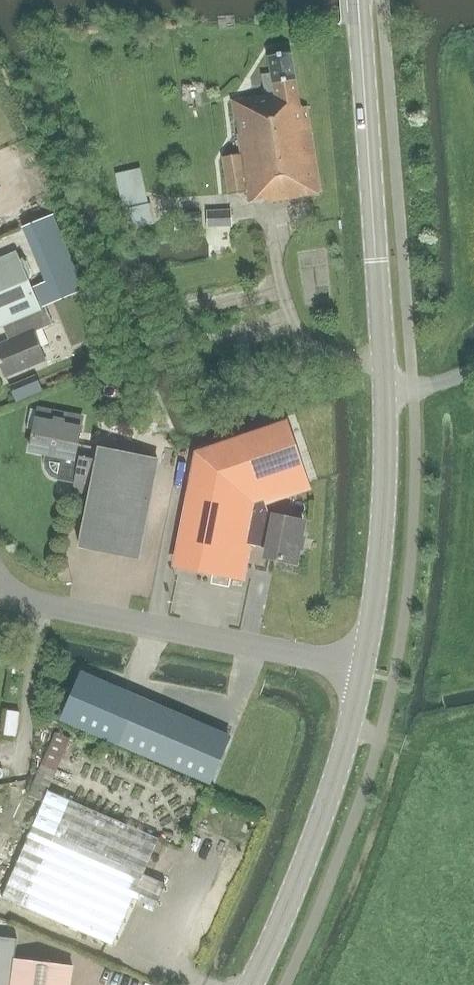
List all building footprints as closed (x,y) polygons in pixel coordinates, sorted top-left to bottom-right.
[(268,203),(322,194),(308,106),(301,107),(292,52),(269,56),(272,74),(263,75),(266,95),(233,101),(241,155),(223,158),(229,194),(247,191),(249,202),(268,199),(268,203)] [(148,205),(141,169),(117,175),(127,221),(134,219),(136,229),(155,225),(150,204),(148,205)] [(232,210),(207,211),(208,227),(232,226),(232,210)] [(201,227),(200,213),(183,214),(183,228),(201,227)] [(84,289),(53,215),(23,228),(46,283),(32,289),(39,308),(84,289)] [(40,308),(16,253),(0,260),(0,327),(3,325),(11,322),(40,308)] [(40,308),(11,322),(18,338),(0,345),(0,363),(6,376),(45,360),(34,333),(53,324),(46,306),(40,308)] [(34,378),(8,390),(15,406),(41,395),(34,378)] [(83,497),(92,451),(85,449),(75,447),(81,419),(35,410),(34,414),(29,412),(26,432),(28,433),(24,455),(44,459),(42,467),(44,473),(47,479),(51,481),(55,484),(59,484),(72,486),(71,495),(83,497)] [(261,504),(264,508),(309,492),(283,424),(192,455),(169,571),(243,586),(250,549),(246,548),(253,506),(261,504)] [(125,438),(103,433),(100,445),(123,449),(125,438)] [(156,462),(92,451),(83,497),(73,551),(136,563),(156,462)] [(270,516),(264,508),(261,504),(253,506),(246,548),(250,549),(262,551),(260,561),(295,569),(299,548),(302,548),(304,538),(301,537),(304,523),(270,516)] [(104,682),(110,671),(95,663),(89,674),(104,682)] [(82,674),(62,718),(211,780),(231,735),(82,674)] [(49,790),(72,737),(55,730),(34,779),(27,794),(44,801),(49,790)] [(44,801),(2,897),(110,943),(114,945),(134,899),(156,908),(166,885),(144,875),(160,838),(49,790),(44,801)] [(73,967),(13,959),(16,938),(0,936),(0,984),(71,984),(73,967)]
